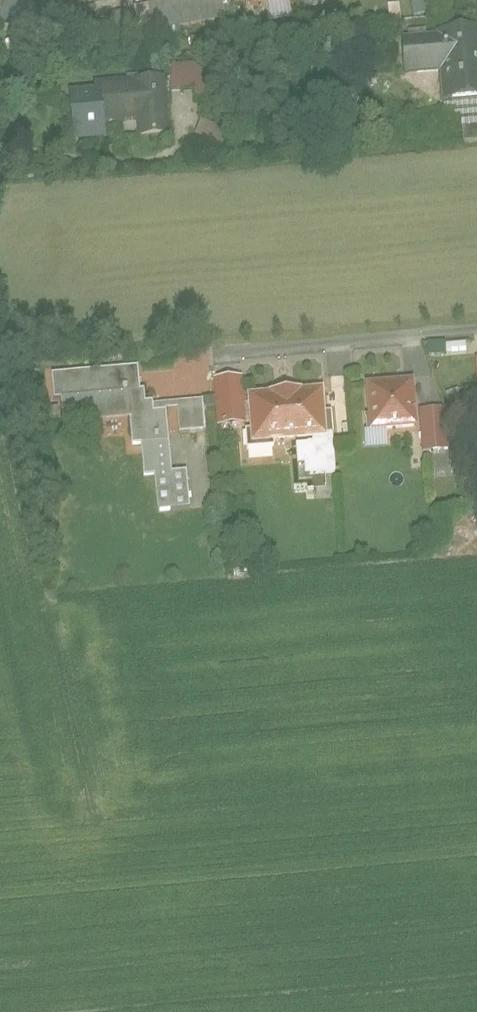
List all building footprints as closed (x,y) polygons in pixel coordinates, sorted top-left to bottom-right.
[(43,7),(32,4),(33,0),(5,0),(0,18),(0,25),(36,34),(43,7)] [(251,9),(309,0),(249,0),(251,9)] [(136,11),(138,35),(219,27),(216,3),(136,11)] [(431,35),(432,52),(398,54),(400,86),(434,84),(435,92),(476,90),(476,32),(431,35)] [(166,67),(168,96),(204,94),(201,64),(166,67)] [(66,92),(70,139),(160,131),(155,83),(66,92)] [(134,366),(46,372),(48,398),(59,397),(61,421),(127,417),(129,444),(138,443),(140,475),(150,475),(153,509),(185,506),(182,470),(168,471),(166,433),(200,430),(197,400),(142,403),(141,388),(136,388),(134,366)] [(243,422),(238,375),(211,378),(215,425),(243,422)] [(409,377),(363,379),(367,428),(412,425),(409,377)] [(330,429),(322,430),(317,383),(247,390),(252,441),(291,437),(296,494),(336,490),(330,429)] [(427,456),(455,454),(452,414),(425,415),(427,456)]
